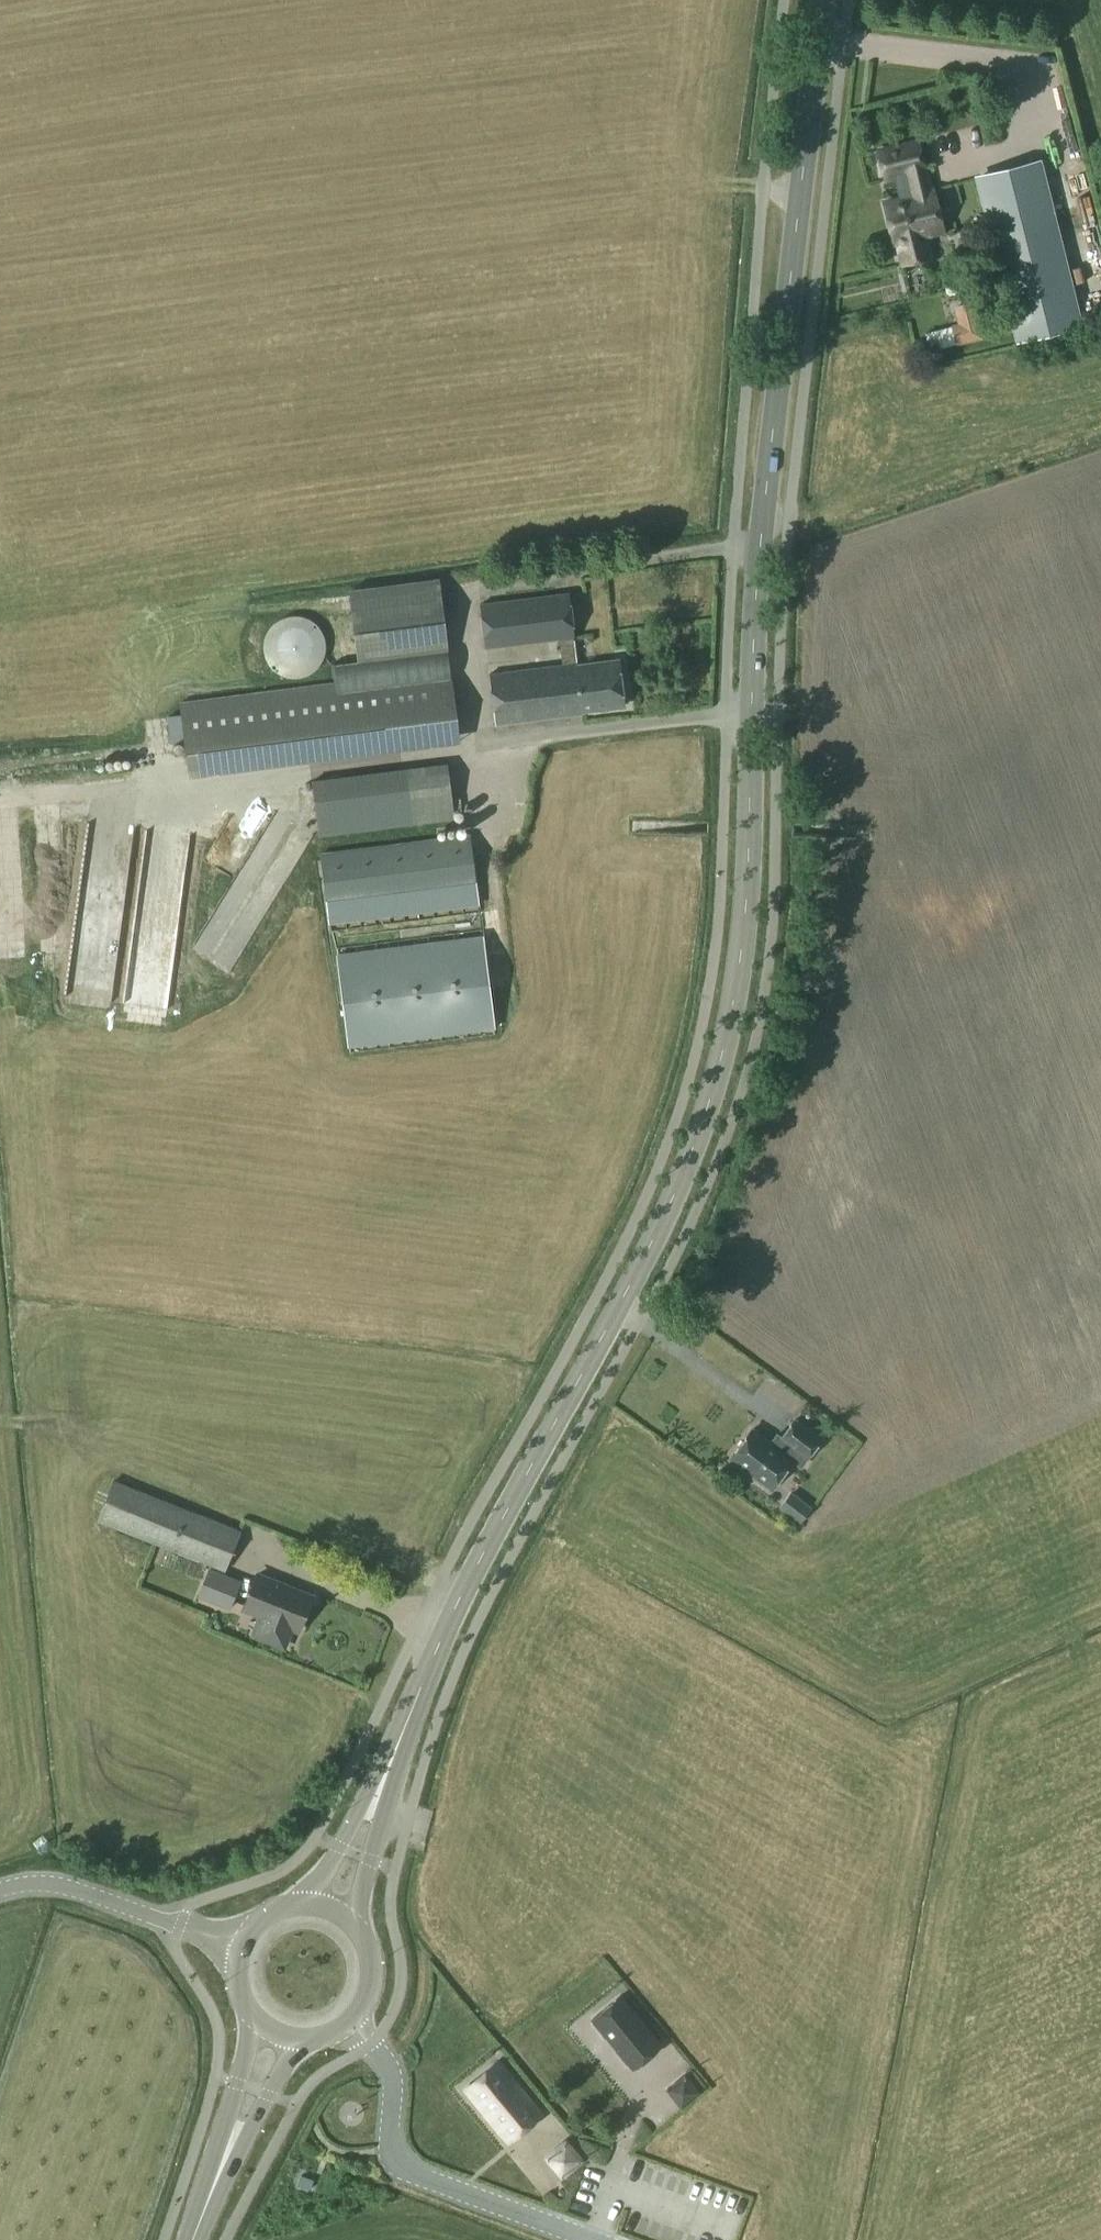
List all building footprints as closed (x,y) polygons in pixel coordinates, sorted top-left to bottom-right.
[(915,142),(878,151),(886,183),(923,174),(915,142)] [(1034,164),(979,178),(1018,336),(1074,323),(1034,164)] [(883,203),(898,265),(929,257),(928,253),(936,251),(932,237),(942,234),(931,191),(883,203)] [(926,325),(929,346),(973,341),(968,302),(945,304),(947,323),(926,325)] [(1003,315),(983,320),(986,332),(1007,327),(1003,315)] [(451,641),(442,580),(351,592),(359,652),(451,641)] [(622,707),(616,660),(577,665),(567,592),(482,603),(487,649),(560,641),(563,667),(490,676),(496,723),(622,707)] [(263,640),(262,647),(263,654),(265,662),(270,669),(278,674),(286,678),(294,679),(302,677),(309,674),(315,670),(320,664),(323,656),(325,647),(323,638),(320,631),(315,624),(309,620),(302,617),(295,616),(286,617),(278,620),(271,625),(266,632),(263,640)] [(457,727),(451,681),(338,695),(337,682),(180,702),(181,714),(187,761),(457,727)] [(317,838),(452,820),(446,765),(310,781),(317,838)] [(328,925),(478,906),(469,834),(319,853),(328,925)] [(55,987),(98,995),(116,897),(73,889),(55,987)] [(481,937),(337,956),(348,1049),(493,1030),(481,937)] [(745,1477),(752,1482),(756,1482),(772,1493),(794,1463),(794,1462),(800,1454),(809,1461),(823,1443),(796,1423),(781,1442),(782,1442),(776,1450),(751,1432),(729,1462),(744,1473),(745,1477)] [(224,1573),(240,1531),(112,1480),(96,1522),(224,1573)] [(801,1525),(812,1511),(792,1496),(782,1510),(801,1525)] [(197,1597),(229,1610),(240,1582),(208,1569),(197,1597)] [(313,1597),(255,1573),(239,1612),(261,1621),(254,1639),(283,1651),(290,1632),(298,1635),(313,1597)] [(632,2069),(660,2047),(618,1997),(591,2020),(632,2069)] [(541,2115),(497,2063),(462,2092),(506,2144),(541,2115)] [(554,2129),(528,2148),(553,2181),(578,2163),(554,2129)]
